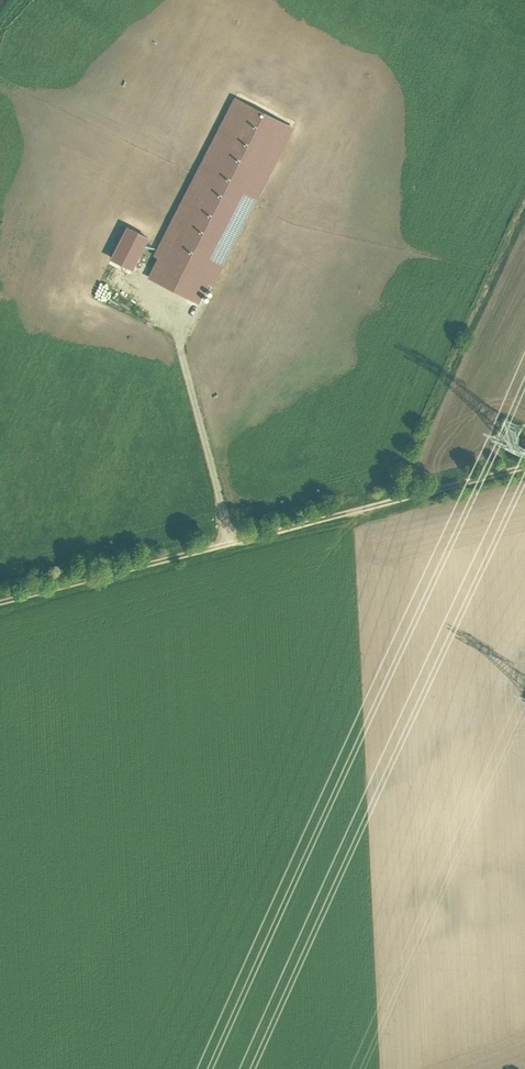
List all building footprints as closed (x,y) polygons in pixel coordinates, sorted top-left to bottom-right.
[(293,127),(232,96),(151,255),(156,258),(146,278),(196,303),(206,284),(211,287),(293,127)] [(145,237),(123,226),(107,259),(129,270),(145,237)]
